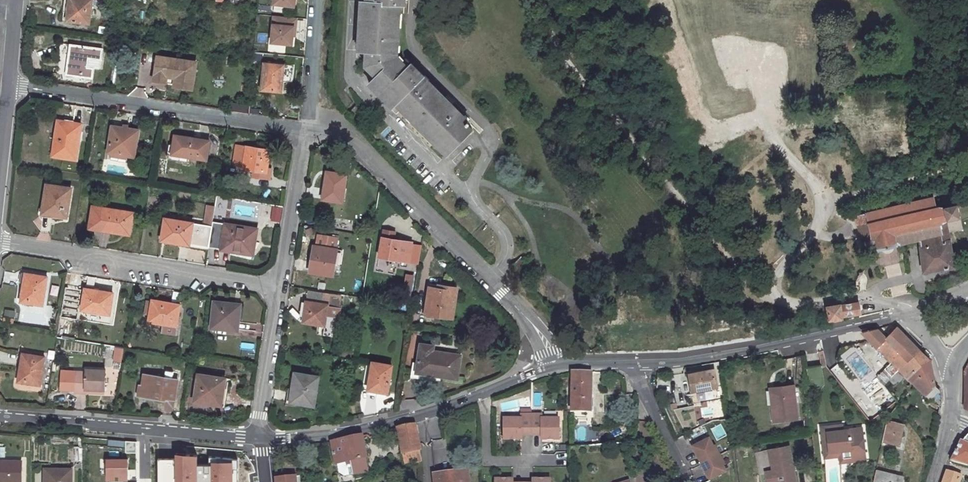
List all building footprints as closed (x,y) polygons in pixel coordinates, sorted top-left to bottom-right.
[(67,21),(90,24),(93,0),(70,0),(67,21)] [(358,51),(367,51),(365,66),(377,77),(369,84),(387,101),(389,99),(395,105),(396,103),(448,154),(472,130),(468,126),(470,123),(411,65),(408,69),(396,57),(399,5),(405,5),(405,0),(367,0),(366,3),(362,2),(358,51)] [(703,15),(700,16),(706,33),(709,32),(703,15)] [(292,18),(274,16),(271,43),(292,45),(293,36),(294,27),(291,27),(292,18)] [(61,44),(60,56),(69,57),(70,45),(61,44)] [(94,69),(88,68),(89,58),(101,60),(102,49),(76,46),(74,60),(68,59),(67,75),(93,78),(94,69)] [(175,85),(174,87),(193,90),(197,63),(157,57),(155,75),(175,78),(175,85)] [(276,62),(276,65),(284,66),(282,79),(285,80),(287,63),(276,62)] [(264,64),(262,90),(281,92),(282,79),(284,66),(276,65),(264,64)] [(155,75),(154,82),(175,85),(175,78),(155,75)] [(728,80),(723,81),(726,89),(731,87),(728,80)] [(231,103),(230,112),(248,114),(249,105),(231,103)] [(59,120),(56,139),(59,140),(57,157),(76,160),(82,124),(59,120)] [(112,127),(108,153),(112,153),(111,160),(127,163),(129,156),(135,157),(139,131),(112,127)] [(175,136),(172,154),(207,161),(210,141),(175,136)] [(254,169),(254,174),(253,177),(270,180),(271,170),(268,170),(270,151),(247,147),(246,147),(236,146),(233,165),(254,169)] [(723,159),(719,153),(710,157),(714,164),(723,159)] [(327,173),(323,199),(343,202),(347,175),(327,173)] [(179,177),(178,184),(193,187),(194,180),(179,177)] [(47,185),(43,213),(67,217),(71,188),(47,185)] [(932,197),(854,215),(861,243),(871,241),(873,249),(919,239),(923,272),(955,266),(948,231),(961,228),(956,204),(943,207),(935,206),(932,197)] [(213,222),(215,206),(208,205),(205,225),(212,226),(213,222)] [(102,227),(102,229),(111,230),(110,232),(124,234),(124,230),(131,232),(133,213),(93,206),(91,225),(102,227)] [(281,222),(282,207),(272,206),(270,221),(281,222)] [(209,247),(212,226),(205,225),(193,223),(165,219),(162,237),(169,238),(168,242),(181,244),(181,243),(209,247)] [(221,249),(221,250),(254,255),(258,229),(213,222),(212,226),(209,247),(221,249)] [(382,237),(379,257),(409,262),(412,243),(382,237)] [(316,246),(312,272),(333,275),(337,250),(316,246)] [(522,257),(512,266),(518,272),(527,262),(522,257)] [(411,284),(412,275),(405,274),(403,283),(411,284)] [(23,283),(21,302),(43,305),(47,277),(26,275),(25,283),(23,283)] [(430,287),(427,305),(435,306),(434,315),(453,318),(458,288),(448,286),(447,290),(439,288),(430,287)] [(85,289),(82,310),(109,315),(112,293),(98,291),(85,289)] [(147,305),(145,313),(150,314),(149,321),(164,324),(163,331),(175,334),(180,306),(171,304),(171,303),(152,299),(152,302),(152,305),(147,305)] [(240,310),(234,309),(235,304),(214,301),(211,328),(238,331),(240,310)] [(308,314),(307,322),(325,325),(328,305),(306,301),(305,313),(308,314)] [(839,304),(827,306),(829,319),(841,317),(841,316),(860,313),(858,303),(839,306),(839,304)] [(427,305),(426,314),(434,315),(435,306),(427,305)] [(60,318),(71,319),(72,309),(61,308),(60,318)] [(3,310),(2,323),(13,324),(15,311),(3,310)] [(876,328),(862,331),(892,361),(884,369),(891,376),(890,377),(895,382),(904,374),(930,399),(941,406),(940,391),(934,385),(929,359),(896,327),(885,337),(876,328)] [(421,344),(417,373),(427,374),(427,372),(434,373),(434,375),(458,379),(462,355),(434,351),(435,346),(421,344)] [(114,347),(111,361),(121,363),(124,349),(114,347)] [(21,362),(18,381),(40,384),(44,357),(24,353),(23,363),(21,362)] [(378,390),(377,393),(388,395),(392,366),(373,362),(369,388),(378,390)] [(76,371),(75,392),(85,393),(85,389),(105,390),(106,370),(86,369),(86,372),(76,371)] [(713,369),(697,372),(698,373),(689,375),(692,391),(716,387),(713,369)] [(884,369),(877,376),(883,384),(890,377),(891,376),(884,369)] [(139,386),(138,396),(166,400),(166,399),(175,400),(178,380),(172,379),(173,372),(166,371),(165,377),(144,374),(143,386),(139,386)] [(589,414),(589,412),(590,412),(591,372),(571,371),(571,412),(585,411),(586,414),(589,414)] [(295,373),(291,402),(314,406),(319,377),(295,373)] [(198,374),(194,401),(219,405),(221,390),(224,390),(225,378),(198,374)] [(692,391),(689,375),(680,377),(683,392),(692,391)] [(775,407),(772,407),(773,421),(796,419),(793,385),(773,387),(775,407)] [(521,419),(504,420),(504,441),(522,440),(522,436),(532,436),(532,429),(532,415),(521,416),(521,419)] [(542,440),(560,439),(559,419),(542,419),(542,415),(532,415),(532,429),(532,436),(542,435),(542,440)] [(886,420),(881,441),(899,445),(904,424),(886,420)] [(415,425),(385,431),(383,434),(384,437),(398,434),(402,454),(403,454),(420,451),(415,425)] [(837,425),(820,426),(823,457),(839,455),(838,450),(849,449),(850,458),(864,456),(862,427),(842,429),(841,429),(842,431),(837,431),(837,425)] [(361,435),(331,442),(335,464),(350,461),(353,474),(369,471),(361,435)] [(950,460),(967,466),(967,435),(967,436),(964,439),(964,441),(962,441),(959,442),(950,460)] [(708,439),(692,448),(701,464),(718,455),(714,447),(712,448),(708,439)] [(770,470),(772,481),(796,481),(789,446),(769,450),(772,470),(770,470)] [(839,455),(839,462),(865,459),(864,456),(850,458),(849,449),(838,450),(839,455)] [(420,451),(403,454),(406,465),(422,462),(420,451)] [(175,454),(176,481),(198,481),(197,454),(175,454)] [(718,455),(701,464),(709,480),(725,472),(721,464),(722,463),(718,455)] [(127,458),(105,458),(106,481),(128,481),(127,458)] [(18,481),(21,481),(22,461),(0,460),(0,481),(18,481)] [(212,462),(211,481),(232,481),(232,462),(212,462)] [(896,474),(875,469),(873,481),(874,481),(894,481),(896,474)] [(72,471),(47,470),(47,481),(72,481),(72,471)] [(942,481),(959,481),(962,475),(947,470),(942,481)] [(451,473),(451,476),(435,478),(435,481),(467,481),(466,472),(451,473)] [(904,476),(896,474),(894,481),(902,481),(904,476)]
